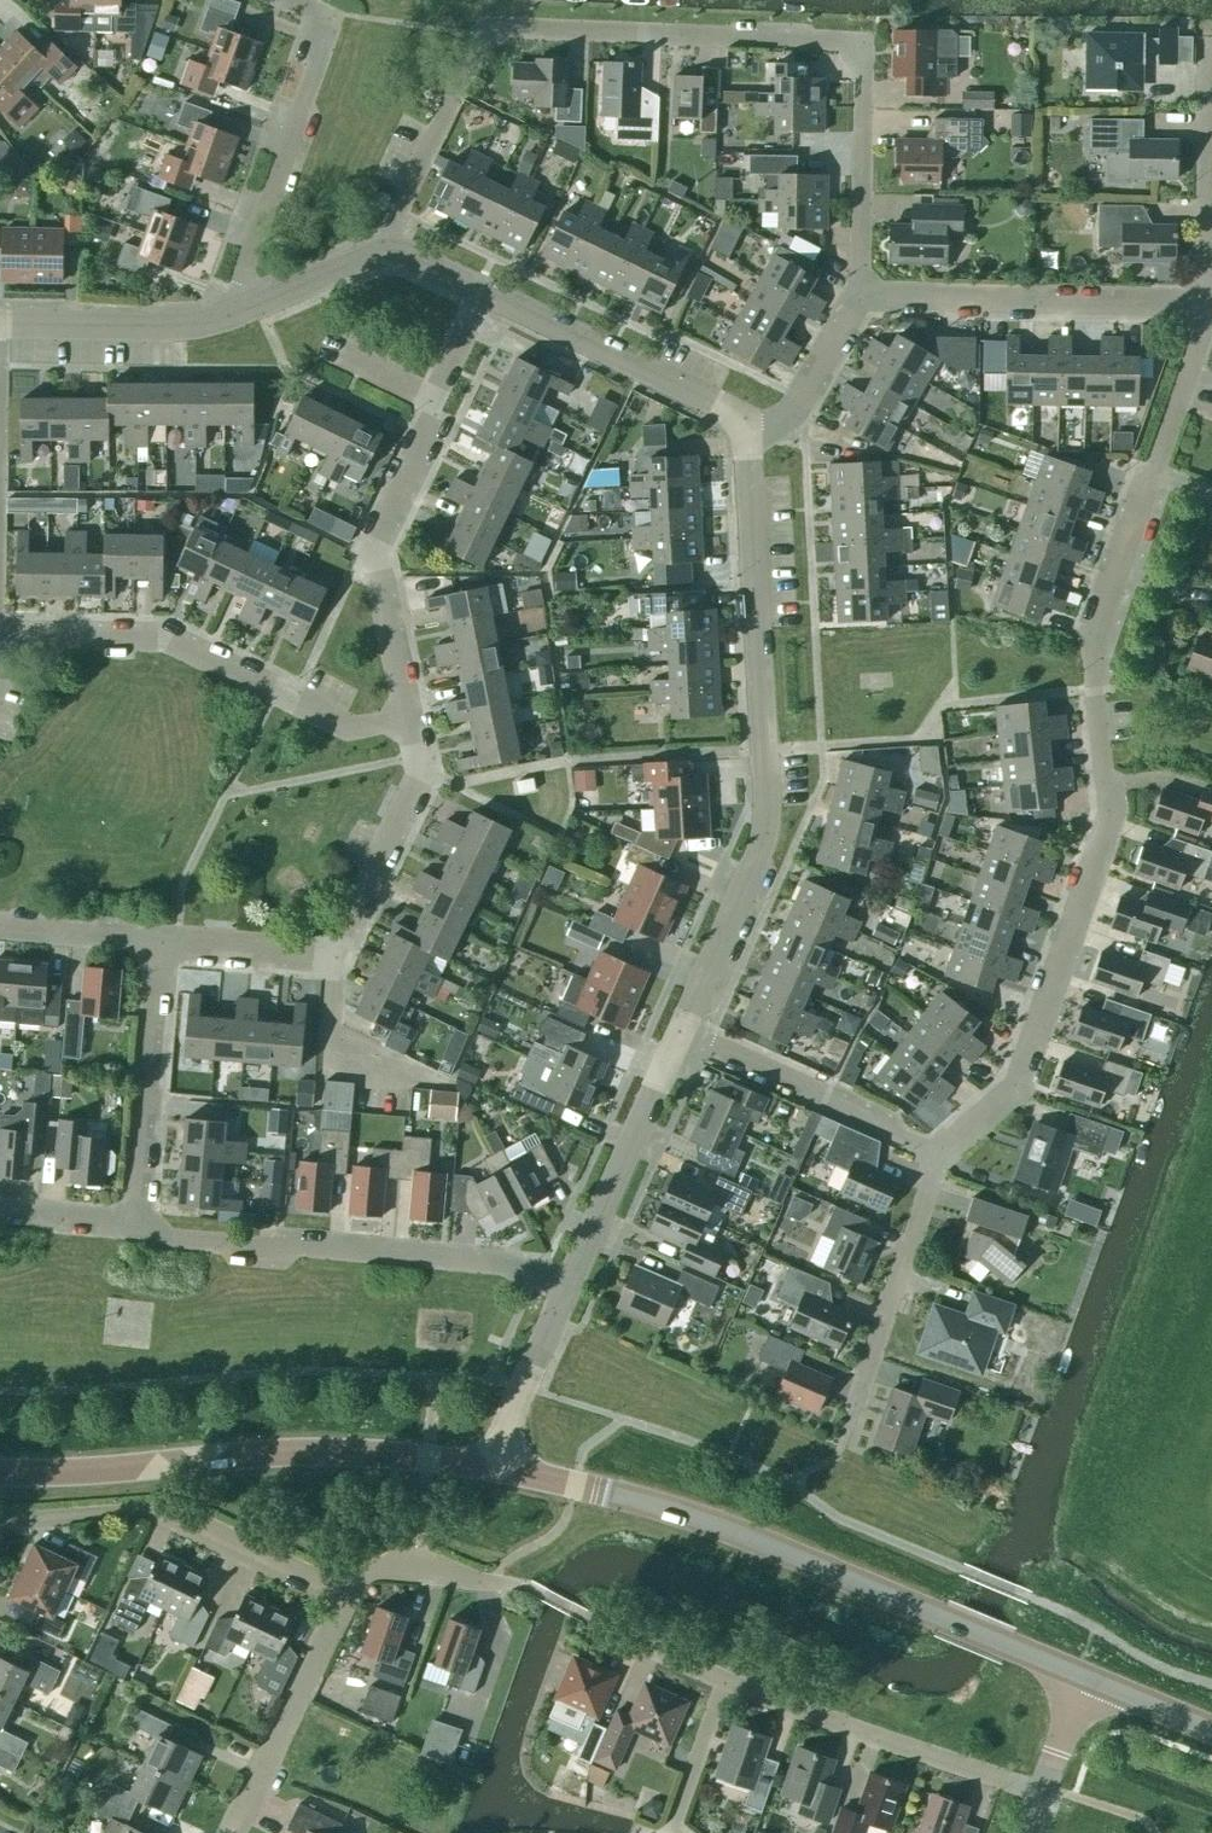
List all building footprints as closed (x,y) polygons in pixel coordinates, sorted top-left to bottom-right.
[(95,32),(96,0),(71,0),(71,2),(56,2),(55,31),(95,32)] [(95,32),(136,33),(136,4),(121,3),(121,0),(96,0),(95,32)] [(254,67),(262,43),(231,32),(241,4),(231,0),(211,0),(208,8),(200,31),(216,36),(210,51),(254,67)] [(159,27),(174,32),(179,19),(164,14),(159,27)] [(1176,65),(1177,29),(1159,29),(1159,39),(1145,39),(1145,35),(1087,34),(1086,92),(1116,92),(1116,87),(1139,87),(1139,65),(1144,65),(1144,53),(1158,53),(1158,65),(1176,65)] [(893,77),(910,77),(909,96),(945,97),(945,77),(957,78),(957,60),(957,36),(951,30),(936,30),(936,31),(897,31),(897,57),(893,57),(893,77)] [(959,31),(960,57),(973,57),(973,30),(959,31)] [(17,32),(0,50),(34,82),(45,70),(60,85),(77,67),(52,44),(42,55),(17,32)] [(162,61),(170,38),(155,33),(147,56),(162,61)] [(0,50),(0,51),(0,85),(8,92),(0,100),(0,109),(20,127),(38,108),(23,94),(34,82),(0,50)] [(245,91),(254,67),(210,51),(205,66),(189,61),(181,84),(209,94),(214,79),(245,91)] [(582,90),(567,89),(568,61),(537,60),(537,65),(515,64),(514,92),(535,93),(535,106),(556,107),(555,122),(580,123),(582,90)] [(659,109),(642,108),(640,108),(641,64),(605,63),(602,116),(616,116),(615,140),(657,142),(659,109)] [(155,69),(143,65),(139,77),(151,81),(155,69)] [(716,134),(719,67),(702,67),(701,77),(674,76),(673,119),(699,120),(699,134),(716,134)] [(756,93),(756,105),(824,105),(824,78),(776,78),(776,93),(756,93)] [(994,93),(962,92),(962,109),(994,110),(994,93)] [(187,146),(230,161),(239,137),(207,126),(212,112),(185,102),(177,125),(192,131),(187,146)] [(824,105),(756,105),(756,116),(775,116),(775,132),(823,133),(824,105)] [(1032,115),(1011,115),(1011,137),(1032,137),(1032,115)] [(983,120),(968,120),(934,119),(934,141),(897,140),(896,164),(901,165),(900,184),(941,185),(941,158),(961,158),(967,152),(973,159),(989,144),(982,137),(983,120)] [(1143,120),(1109,120),(1089,119),(1088,154),(1106,154),(1106,184),(1133,184),(1133,179),(1176,179),(1177,141),(1143,140),(1143,120)] [(564,142),(582,151),(582,150),(585,152),(585,127),(565,127),(564,142)] [(485,156),(498,162),(506,144),(493,138),(485,156)] [(582,151),(564,142),(559,139),(552,153),(575,164),(582,151)] [(716,140),(702,139),(702,159),(715,159),(716,140)] [(29,177),(5,142),(0,142),(0,177),(29,177)] [(222,185),(230,161),(187,146),(182,161),(166,155),(158,178),(185,188),(190,173),(222,185)] [(452,217),(482,156),(472,151),(463,168),(449,162),(428,205),(452,217)] [(517,171),(528,176),(538,156),(527,151),(517,171)] [(827,202),(828,175),(797,175),(798,155),(749,155),(749,174),(779,175),(779,190),(760,190),(760,201),(827,202)] [(492,161),(482,156),(452,217),(476,228),(497,185),(484,179),(492,161)] [(86,181),(100,186),(106,171),(91,166),(86,181)] [(83,179),(68,171),(59,185),(74,194),(83,179)] [(510,191),(497,185),(476,228),(499,240),(529,179),(518,174),(510,191)] [(164,189),(167,181),(158,178),(156,177),(153,185),(164,189)] [(539,184),(529,179),(499,240),(524,251),(545,208),(531,201),(539,184)] [(17,197),(32,197),(32,181),(17,181),(17,197)] [(672,181),(667,192),(681,199),(687,188),(672,181)] [(151,218),(146,233),(189,249),(198,225),(166,214),(171,200),(143,190),(135,213),(151,218)] [(932,206),(927,206),(912,205),(911,226),(891,225),(890,262),(946,264),(946,240),(962,241),(963,207),(959,207),(959,200),(933,199),(932,206)] [(1031,212),(1032,204),(1027,199),(1021,199),(1015,203),(1015,211),(1019,215),(1026,216),(1031,212)] [(714,214),(725,219),(725,201),(715,200),(714,214)] [(542,255),(567,267),(595,206),(585,201),(577,219),(563,212),(542,255)] [(827,202),(760,201),(760,213),(779,213),(779,229),(827,229),(827,202)] [(1177,238),(1177,234),(1176,234),(1176,226),(1132,225),(1132,206),(1099,205),(1098,247),(1122,248),(1122,262),(1175,262),(1176,238),(1177,238)] [(567,267),(590,278),(611,235),(598,229),(606,211),(595,206),(567,267)] [(64,245),(81,246),(82,217),(65,217),(64,245)] [(736,225),(723,219),(717,233),(730,239),(736,225)] [(112,229),(93,223),(88,238),(108,244),(112,229)] [(614,290),(643,229),(632,224),(624,241),(611,235),(590,278),(614,290)] [(3,281),(32,282),(33,230),(4,229),(3,281)] [(614,290),(637,301),(658,258),(645,252),(653,234),(643,229),(614,290)] [(33,230),(32,282),(62,282),(63,231),(33,230)] [(189,249),(146,233),(140,248),(124,243),(116,266),(144,275),(149,261),(180,273),(189,249)] [(808,245),(789,236),(783,248),(802,257),(808,245)] [(658,258),(637,301),(661,313),(691,252),(679,247),(671,264),(658,258)] [(761,278),(820,311),(825,301),(808,292),(816,278),(774,254),(761,278)] [(736,286),(703,266),(699,273),(711,280),(733,292),(736,286)] [(692,284),(705,291),(711,280),(699,273),(698,273),(692,284)] [(814,322),(820,311),(761,278),(748,301),(790,324),(797,312),(814,322)] [(783,337),(790,324),(748,301),(735,323),(794,357),(799,347),(783,337)] [(788,367),(794,357),(735,323),(722,347),(763,371),(771,357),(788,367)] [(1156,329),(1141,329),(1140,345),(1156,345),(1156,329)] [(873,339),(868,349),(926,382),(940,359),(898,335),(890,349),(873,339)] [(1033,404),(1033,356),(1019,356),(1019,337),(1007,336),(1005,404),(1033,404)] [(1048,356),(1033,356),(1033,404),(1059,405),(1060,337),(1048,337),(1048,356)] [(1071,337),(1060,337),(1059,405),(1085,405),(1085,357),(1071,357),(1071,337)] [(1100,357),(1085,357),(1085,405),(1111,406),(1112,338),(1100,338),(1100,357)] [(1123,338),(1112,338),(1111,406),(1138,406),(1139,358),(1123,358),(1123,338)] [(960,358),(979,359),(980,341),(961,340),(960,358)] [(926,382),(868,349),(862,359),(879,369),(871,381),(913,405),(926,382)] [(517,358),(504,384),(540,402),(548,385),(568,395),(573,385),(553,376),(553,375),(517,358)] [(847,384),(842,394),(900,428),(913,405),(871,381),(864,394),(847,384)] [(127,447),(138,447),(137,384),(108,385),(109,425),(127,425),(127,447)] [(148,425),(166,425),(166,384),(137,384),(138,447),(148,447),(148,425)] [(185,447),(195,447),(195,384),(166,384),(166,425),(185,425),(185,447)] [(206,425),(224,424),(224,384),(195,384),(195,447),(206,447),(206,425)] [(224,384),(224,424),(243,424),(243,446),(253,447),(253,424),(254,424),(254,384),(224,384)] [(540,402),(504,384),(491,410),(547,438),(552,429),(532,419),(540,402)] [(109,439),(109,425),(108,385),(108,399),(79,399),(80,462),(90,462),(90,439),(109,439)] [(900,428),(842,394),(836,404),(853,414),(845,427),(887,451),(900,428)] [(296,437),(312,445),(330,409),(303,396),(286,432),(276,452),(286,457),(296,437)] [(32,440),(51,440),(51,399),(21,400),(21,440),(22,440),(21,462),(32,462),(32,440)] [(69,462),(80,462),(79,399),(51,399),(51,440),(69,440),(69,462)] [(319,474),(329,478),(356,422),(330,409),(312,445),(329,454),(319,474)] [(613,415),(599,409),(593,421),(582,415),(579,421),(605,433),(613,415)] [(491,410),(479,436),(479,437),(515,454),(523,437),(543,447),(547,438),(491,410)] [(359,483),(383,435),(356,422),(329,478),(338,483),(342,475),(359,483)] [(978,439),(990,442),(993,431),(982,427),(978,439)] [(552,429),(547,438),(562,445),(567,435),(552,428),(552,429)] [(1113,433),(1112,450),(1132,450),(1132,433),(1113,433)] [(492,454),(484,471),(520,489),(533,462),(515,454),(479,437),(479,436),(477,435),(472,445),(492,454)] [(567,448),(552,441),(547,451),(562,458),(567,448)] [(630,475),(631,486),(698,483),(697,456),(667,457),(666,445),(643,446),(636,455),(637,475),(630,475)] [(1036,481),(1099,503),(1103,492),(1085,486),(1090,471),(1045,455),(1036,481)] [(830,464),(832,491),(899,488),(898,476),(879,477),(878,462),(830,464)] [(78,466),(66,466),(66,489),(78,489),(78,466)] [(593,472),(585,488),(619,486),(619,470),(593,472)] [(455,478),(451,487),(507,515),(520,489),(484,471),(475,488),(455,478)] [(136,488),(136,474),(125,474),(125,488),(136,488)] [(319,474),(315,483),(324,488),(329,478),(319,474)] [(196,493),(225,493),(225,480),(225,475),(196,476),(196,493)] [(1027,506),(1073,522),(1077,508),(1096,514),(1099,503),(1036,481),(1027,506)] [(952,496),(961,500),(966,485),(957,482),(952,496)] [(651,497),(652,511),(700,509),(698,483),(631,486),(631,498),(651,497)] [(466,507),(458,523),(494,541),(507,515),(451,487),(446,497),(466,507)] [(832,491),(833,517),(881,515),(880,500),(900,499),(899,488),(832,491)] [(47,514),(48,499),(8,498),(7,514),(37,514),(47,514)] [(77,499),(48,499),(47,514),(77,514),(77,512),(77,499)] [(77,499),(77,512),(87,512),(87,499),(77,499)] [(105,499),(105,510),(114,510),(114,499),(105,499)] [(137,500),(137,510),(154,511),(154,500),(137,500)] [(596,512),(596,502),(583,502),(583,513),(596,512)] [(1019,530),(1082,552),(1086,541),(1068,535),(1073,522),(1027,506),(1019,530)] [(337,521),(314,509),(307,522),(331,534),(337,521)] [(633,527),(634,539),(701,535),(700,509),(652,511),(652,526),(633,527)] [(264,520),(277,526),(281,517),(268,511),(264,520)] [(37,514),(37,519),(40,523),(46,523),(47,523),(47,514),(37,514)] [(594,532),(593,515),(572,516),(563,534),(594,532)] [(834,543),(902,540),(901,528),(882,529),(881,515),(833,517),(834,543)] [(494,541),(458,523),(450,540),(430,530),(425,540),(445,549),(445,550),(481,567),(494,541)] [(912,528),(901,528),(902,540),(912,539),(912,528)] [(195,598),(221,541),(194,529),(177,565),(195,573),(186,593),(195,598)] [(1078,563),(1082,552),(1019,530),(1010,555),(1055,571),(1060,557),(1078,563)] [(46,594),(47,554),(28,554),(29,532),(18,531),(18,554),(17,554),(17,594),(46,594)] [(75,595),(76,532),(66,532),(66,554),(47,554),(46,594),(75,595)] [(104,595),(104,555),(86,555),(87,533),(76,532),(75,595),(104,595)] [(133,576),(134,536),(104,535),(104,555),(104,595),(103,598),(114,598),(115,576),(133,576)] [(701,535),(634,539),(634,550),(654,549),(654,565),(702,562),(701,535)] [(164,536),(134,536),(133,576),(152,576),(152,598),(162,598),(163,576),(164,536)] [(912,539),(902,540),(902,551),(903,553),(913,553),(912,539)] [(834,543),(836,569),(884,567),(883,552),(902,551),(902,540),(834,543)] [(231,590),(248,553),(221,541),(195,598),(204,602),(214,582),(231,590)] [(527,557),(541,563),(546,551),(532,545),(527,557)] [(952,562),(961,565),(966,553),(951,547),(952,562)] [(248,622),(274,565),(248,553),(231,590),(247,598),(238,618),(248,622)] [(537,571),(541,563),(527,557),(518,553),(513,565),(526,571),(537,571)] [(1051,584),(1055,571),(1010,555),(1001,579),(1065,602),(1069,591),(1051,584)] [(283,614),(300,578),(274,565),(248,622),(257,627),(266,606),(283,614)] [(884,567),(836,569),(837,595),(905,592),(904,580),(885,581),(884,567)] [(974,572),(959,569),(955,589),(970,593),(974,572)] [(556,591),(577,590),(576,572),(555,573),(556,591)] [(170,575),(170,588),(179,588),(180,575),(170,575)] [(327,590),(300,578),(283,614),(300,622),(291,642),(300,646),(309,626),(310,627),(327,590)] [(1061,613),(1065,602),(1001,579),(992,605),(1038,621),(1043,606),(1061,613)] [(449,605),(452,624),(492,616),(486,587),(446,595),(447,595),(425,600),(427,610),(449,605)] [(531,592),(521,594),(523,609),(533,607),(543,605),(540,591),(531,592)] [(703,591),(638,594),(639,615),(649,614),(649,628),(648,629),(649,640),(716,637),(715,610),(704,610),(703,591)] [(929,592),(930,604),(948,603),(947,591),(929,592)] [(905,592),(837,595),(839,623),(886,620),(886,604),(905,603),(905,592)] [(556,607),(557,620),(566,620),(565,607),(556,607)] [(492,616),(452,624),(456,642),(434,646),(436,656),(498,644),(492,616)] [(716,637),(649,640),(649,652),(669,651),(669,665),(717,663),(716,637)] [(1211,641),(1199,637),(1188,669),(1211,677),(1211,638),(1211,641)] [(498,644),(436,656),(438,667),(460,662),(464,681),(503,673),(498,644)] [(549,649),(534,651),(537,669),(551,666),(549,649)] [(651,681),(651,692),(719,689),(717,663),(669,665),(670,680),(651,681)] [(554,685),(551,666),(537,669),(539,687),(554,685)] [(503,673),(464,681),(467,699),(446,703),(448,713),(509,701),(503,673)] [(590,689),(589,673),(560,674),(561,684),(569,683),(570,690),(590,689)] [(719,689),(651,692),(652,704),(671,703),(672,718),(720,716),(719,689)] [(509,701),(448,713),(450,724),(472,719),(475,737),(515,729),(509,701)] [(996,707),(999,733),(1065,726),(1064,715),(1045,717),(1043,701),(996,707)] [(1065,726),(999,733),(1001,759),(1049,754),(1048,740),(1067,738),(1065,726)] [(515,729),(475,737),(479,756),(457,760),(459,770),(481,766),(520,758),(515,729)] [(551,758),(563,756),(561,741),(549,743),(551,758)] [(1001,759),(1004,785),(1071,778),(1070,766),(1051,769),(1049,754),(1001,759)] [(843,760),(837,786),(902,802),(905,791),(886,786),(890,771),(843,760)] [(656,809),(707,805),(705,776),(669,779),(668,763),(631,765),(632,782),(654,781),(656,809)] [(574,791),(595,790),(595,771),(573,771),(574,791)] [(959,790),(958,775),(949,776),(950,791),(959,790)] [(519,793),(536,790),(533,778),(517,781),(519,793)] [(1071,778),(1004,785),(1007,812),(1055,807),(1053,792),(1073,790),(1071,778)] [(837,786),(830,811),(877,823),(880,809),(899,814),(902,802),(837,786)] [(1204,787),(1199,801),(1163,788),(1152,818),(1198,834),(1204,818),(1211,821),(1211,790),(1204,787)] [(916,788),(911,803),(935,810),(939,795),(916,788)] [(709,836),(707,805),(656,809),(657,831),(642,832),(636,844),(661,855),(668,859),(677,837),(709,836)] [(830,811),(824,837),(889,853),(892,842),(873,837),(877,823),(830,811)] [(447,819),(442,829),(498,856),(511,829),(475,812),(467,829),(447,819)] [(988,851),(1052,873),(1056,862),(1037,856),(1042,841),(997,825),(988,851)] [(636,832),(621,826),(617,837),(631,843),(636,832)] [(498,856),(442,829),(438,838),(458,848),(449,865),(485,882),(498,856)] [(889,853),(824,837),(817,863),(864,875),(868,859),(887,864),(889,853)] [(1133,873),(1179,889),(1185,873),(1203,879),(1211,882),(1211,851),(1185,842),(1172,838),(1168,851),(1160,849),(1144,843),(1133,873)] [(639,866),(627,893),(674,913),(686,886),(654,871),(660,856),(631,843),(624,860),(639,866)] [(916,859),(929,862),(932,849),(920,846),(916,859)] [(980,876),(1025,891),(1030,878),(1048,884),(1052,873),(988,851),(980,876)] [(538,873),(542,864),(532,860),(528,869),(538,873)] [(908,881),(919,884),(924,866),(913,863),(908,881)] [(485,882),(449,865),(441,881),(421,872),(417,881),(473,908),(485,882)] [(1020,905),(1025,891),(980,876),(971,900),(1035,922),(1039,911),(1020,905)] [(794,905),(856,932),(861,921),(843,913),(849,899),(805,880),(794,905)] [(473,908),(417,881),(412,890),(432,900),(424,917),(460,934),(473,908)] [(530,892),(515,885),(511,894),(526,901),(530,892)] [(589,928),(605,934),(622,942),(629,926),(662,940),(674,913),(627,893),(615,920),(596,911),(589,928)] [(1180,932),(1189,905),(1162,895),(1157,909),(1120,896),(1110,926),(1156,942),(1161,926),(1180,932)] [(523,902),(512,896),(508,904),(519,910),(523,902)] [(912,901),(898,896),(894,909),(908,914),(912,901)] [(914,909),(926,913),(929,904),(917,899),(914,909)] [(963,925),(1008,941),(1013,927),(1031,933),(1035,922),(971,900),(963,925)] [(856,932),(794,905),(784,929),(828,948),(834,935),(861,947),(866,937),(856,932)] [(1194,908),(1188,925),(1207,932),(1211,916),(1211,914),(1194,908)] [(460,934),(424,917),(416,933),(396,924),(391,934),(394,935),(394,934),(430,952),(447,961),(460,934)] [(597,950),(605,934),(589,928),(573,921),(566,936),(597,950)] [(900,935),(877,924),(872,936),(894,946),(900,935)] [(1003,954),(1008,941),(963,925),(954,950),(1018,972),(1022,961),(1003,954)] [(822,961),(828,948),(784,929),(773,952),(835,980),(840,969),(822,961)] [(394,934),(394,935),(381,960),(438,988),(437,988),(455,996),(460,986),(442,978),(422,969),(430,952),(394,934)] [(509,938),(501,935),(497,944),(505,948),(509,938)] [(1014,983),(1018,972),(954,950),(945,975),(991,991),(996,976),(1014,983)] [(1161,987),(1170,959),(1143,950),(1138,964),(1101,951),(1091,981),(1137,997),(1142,981),(1161,987)] [(589,979),(636,999),(648,972),(600,952),(589,979)] [(763,976),(807,996),(813,982),(830,990),(835,980),(773,952),(763,976)] [(910,966),(899,959),(890,972),(901,979),(910,966)] [(16,1023),(21,962),(0,960),(0,1022),(16,1023)] [(381,960),(369,987),(405,1004),(413,987),(433,997),(437,988),(438,988),(381,960)] [(21,962),(16,1023),(43,1025),(42,1027),(59,1028),(60,1016),(62,980),(47,979),(49,965),(21,962)] [(117,1018),(121,971),(85,968),(82,1001),(67,1000),(63,1043),(82,1045),(84,1015),(117,1018)] [(882,975),(871,970),(866,982),(876,987),(882,975)] [(624,1027),(636,999),(589,979),(588,980),(574,974),(570,982),(555,1015),(584,1028),(591,1012),(624,1027)] [(801,1009),(807,996),(763,976),(752,1000),(814,1027),(819,1017),(801,1009)] [(397,1021),(405,1004),(369,987),(356,1013),(392,1031),(392,1030),(412,1040),(417,1030),(397,1021)] [(941,992),(925,1013),(978,1054),(985,1045),(970,1033),(979,1021),(941,992)] [(860,1003),(871,1007),(874,997),(864,993),(860,1003)] [(214,1059),(217,1019),(199,1017),(201,995),(190,994),(188,1016),(184,1056),(214,1059)] [(243,1061),(248,999),(238,998),(236,1020),(217,1019),(214,1059),(243,1061)] [(1151,1014),(1124,1005),(1106,998),(1101,1012),(1083,1006),(1072,1036),(1118,1052),(1124,1035),(1142,1042),(1151,1014)] [(271,1064),(275,1023),(256,1022),(258,1000),(248,999),(243,1061),(271,1064)] [(814,1027),(752,1000),(741,1025),(785,1044),(792,1030),(809,1038),(814,1027)] [(294,1025),(275,1023),(271,1064),(301,1066),(304,1026),(306,1004),(296,1003),(294,1025)] [(867,1022),(880,1032),(889,1020),(876,1010),(867,1022)] [(978,1054),(925,1013),(909,1034),(947,1063),(956,1052),(971,1063),(978,1054)] [(527,1058),(556,1070),(556,1069),(597,1087),(608,1062),(578,1049),(585,1034),(545,1016),(538,1033),(546,1036),(542,1046),(534,1042),(527,1058)] [(819,1017),(814,1027),(828,1033),(832,1023),(819,1017)] [(502,1026),(483,1018),(477,1032),(496,1040),(502,1026)] [(464,1038),(454,1033),(447,1048),(457,1053),(464,1038)] [(893,1055),(947,1096),(954,1086),(938,1075),(947,1063),(909,1034),(893,1055)] [(854,1047),(847,1063),(856,1067),(863,1052),(871,1041),(864,1035),(855,1047),(854,1047)] [(840,1053),(825,1046),(819,1061),(834,1067),(840,1053)] [(61,1052),(52,1051),(51,1060),(44,1059),(43,1074),(59,1075),(61,1052)] [(940,1105),(947,1096),(893,1055),(877,1076),(915,1105),(924,1093),(940,1105)] [(586,1112),(597,1087),(556,1069),(556,1070),(527,1058),(521,1073),(524,1075),(521,1083),(518,1082),(512,1097),(550,1114),(556,1099),(586,1112)] [(1132,1069),(1105,1059),(1100,1073),(1064,1061),(1053,1091),(1099,1106),(1105,1090),(1123,1096),(1124,1093),(1135,1096),(1142,1077),(1131,1074),(1132,1069)] [(481,1071),(463,1063),(457,1078),(475,1086),(481,1071)] [(74,1078),(53,1076),(51,1098),(71,1100),(74,1078)] [(296,1105),(312,1106),(314,1081),(298,1079),(296,1105)] [(472,1086),(457,1079),(456,1089),(464,1102),(469,1097),(471,1092),(472,1086)] [(346,1175),(354,1083),(325,1080),(318,1163),(301,1161),(297,1209),(328,1212),(332,1173),(346,1175)] [(712,1089),(701,1115),(741,1133),(747,1119),(757,1124),(768,1098),(732,1082),(726,1095),(712,1089)] [(34,1088),(33,1103),(49,1105),(50,1089),(34,1088)] [(458,1093),(431,1091),(429,1118),(456,1120),(456,1111),(458,1093)] [(0,1129),(0,1176),(28,1179),(31,1151),(45,1152),(50,1105),(49,1105),(33,1103),(25,1102),(23,1118),(2,1116),(0,1129)] [(475,1120),(464,1102),(461,1103),(459,1124),(475,1120)] [(493,1154),(523,1209),(549,1195),(543,1184),(558,1176),(540,1143),(525,1151),(528,1156),(513,1165),(504,1149),(507,1147),(498,1130),(494,1132),(480,1106),(472,1111),(494,1153),(493,1154)] [(1100,1158),(1111,1128),(1069,1114),(1063,1132),(1036,1123),(1017,1179),(1054,1192),(1070,1147),(1100,1158)] [(741,1133),(701,1115),(690,1140),(703,1146),(697,1160),(733,1177),(745,1152),(735,1148),(741,1133)] [(186,1118),(184,1148),(246,1153),(247,1143),(225,1141),(226,1122),(186,1118)] [(112,1151),(106,1150),(107,1139),(86,1137),(87,1123),(59,1120),(55,1166),(73,1168),(72,1182),(103,1185),(104,1175),(110,1175),(114,1171),(116,1155),(112,1151)] [(792,1155),(803,1160),(813,1139),(801,1134),(792,1155)] [(402,1150),(399,1179),(413,1181),(410,1219),(442,1222),(446,1174),(429,1172),(432,1139),(403,1136),(402,1150)] [(869,1168),(874,1154),(833,1137),(823,1160),(849,1172),(840,1192),(885,1212),(898,1181),(869,1168)] [(184,1148),(181,1177),(221,1180),(223,1162),(245,1163),(246,1153),(184,1148)] [(399,1179),(402,1150),(373,1148),(371,1167),(354,1166),(350,1214),(382,1217),(385,1178),(399,1179)] [(288,1170),(295,1171),(297,1154),(289,1153),(288,1170)] [(497,1223),(523,1209),(493,1154),(483,1160),(492,1176),(476,1184),(472,1176),(453,1174),(450,1211),(472,1213),(476,1220),(491,1212),(497,1223)] [(262,1184),(280,1186),(282,1161),(265,1159),(262,1184)] [(662,1202),(705,1221),(713,1204),(741,1216),(752,1191),(719,1176),(712,1190),(675,1173),(662,1202)] [(759,1181),(743,1174),(739,1184),(755,1191),(759,1181)] [(221,1180),(181,1177),(179,1206),(219,1210),(219,1209),(241,1211),(242,1200),(220,1199),(221,1180)] [(260,1208),(278,1210),(280,1186),(262,1184),(260,1208)] [(767,1198),(782,1205),(786,1196),(772,1189),(767,1198)] [(799,1221),(809,1214),(813,1205),(794,1196),(785,1215),(799,1221)] [(1020,1239),(1028,1215),(973,1196),(965,1220),(974,1223),(963,1257),(964,1257),(965,1256),(979,1261),(1008,1284),(1007,1285),(1008,1286),(1026,1265),(1020,1260),(1020,1259),(1015,1256),(1013,1254),(1018,1238),(1020,1239)] [(705,1222),(705,1221),(662,1202),(650,1231),(687,1247),(680,1262),(713,1276),(724,1252),(711,1246),(719,1228),(705,1222)] [(866,1219),(835,1206),(822,1236),(835,1242),(824,1267),(815,1263),(814,1264),(862,1285),(880,1243),(859,1234),(866,1219)] [(219,1210),(218,1219),(253,1223),(254,1212),(241,1211),(219,1209),(219,1210)] [(1057,1218),(1040,1213),(1036,1224),(1053,1230),(1057,1218)] [(771,1264),(760,1259),(754,1274),(765,1278),(771,1264)] [(821,1280),(789,1266),(776,1296),(798,1306),(789,1327),(839,1348),(848,1326),(849,1327),(851,1323),(850,1323),(853,1315),(813,1297),(821,1280)] [(674,1285),(642,1271),(634,1267),(616,1307),(664,1328),(679,1293),(710,1307),(719,1286),(681,1270),(674,1285)] [(959,1367),(963,1366),(980,1372),(995,1329),(1004,1332),(1013,1306),(974,1292),(966,1318),(936,1307),(921,1351),(947,1360),(948,1363),(959,1367)] [(818,1412),(832,1380),(798,1366),(804,1351),(768,1335),(758,1360),(786,1372),(776,1394),(818,1412)] [(949,1418),(958,1391),(924,1380),(918,1396),(893,1388),(874,1443),(910,1455),(926,1410),(949,1418)] [(34,1544),(22,1571),(66,1592),(73,1576),(86,1582),(98,1557),(70,1544),(63,1558),(34,1544)] [(150,1602),(164,1609),(185,1566),(160,1554),(155,1564),(138,1555),(127,1577),(131,1579),(112,1619),(136,1631),(150,1602)] [(185,1566),(164,1609),(178,1616),(168,1636),(193,1648),(209,1615),(195,1609),(210,1578),(185,1566)] [(66,1592),(22,1571),(9,1598),(38,1612),(32,1625),(60,1638),(66,1624),(53,1618),(66,1592)] [(250,1650),(271,1607),(245,1595),(231,1626),(217,1619),(204,1647),(225,1657),(237,1643),(250,1650)] [(296,1619),(271,1607),(250,1650),(266,1657),(256,1679),(258,1687),(279,1697),(298,1658),(281,1650),(296,1619)] [(408,1617),(377,1607),(362,1653),(380,1659),(375,1672),(406,1683),(416,1654),(397,1647),(408,1617)] [(470,1660),(481,1630),(450,1619),(434,1665),(451,1671),(446,1684),(474,1694),(484,1665),(470,1660)] [(110,1654),(96,1648),(89,1662),(103,1668),(110,1654)] [(14,1701),(23,1682),(50,1695),(61,1671),(56,1669),(25,1654),(19,1667),(0,1658),(0,1695),(14,1701)] [(614,1677),(575,1659),(557,1699),(588,1712),(580,1728),(588,1732),(576,1758),(591,1764),(606,1729),(594,1723),(614,1677)] [(214,1679),(193,1668),(176,1701),(194,1710),(200,1698),(203,1700),(214,1679)] [(361,1711),(391,1722),(400,1696),(370,1685),(361,1711)] [(686,1703),(646,1686),(631,1719),(617,1713),(618,1711),(617,1711),(605,1739),(594,1762),(616,1772),(626,1748),(634,1728),(668,1743),(686,1703)] [(14,1701),(0,1695),(0,1747),(21,1757),(28,1742),(1,1729),(14,1701)] [(156,1737),(143,1765),(189,1786),(203,1756),(168,1740),(174,1726),(139,1709),(131,1725),(156,1737)] [(421,1754),(450,1764),(462,1729),(433,1719),(421,1754)] [(770,1738),(733,1725),(716,1776),(750,1789),(744,1805),(762,1812),(779,1763),(763,1757),(770,1738)] [(21,1757),(0,1747),(0,1766),(13,1772),(21,1757)] [(834,1760),(799,1748),(783,1795),(803,1802),(800,1813),(827,1823),(837,1794),(823,1789),(834,1760)] [(189,1786),(143,1765),(130,1792),(109,1782),(102,1797),(133,1812),(139,1799),(174,1815),(189,1786)] [(610,1774),(591,1765),(588,1771),(587,1781),(602,1789),(610,1774)] [(871,1773),(857,1813),(842,1808),(833,1832),(864,1832),(868,1824),(889,1831),(906,1785),(871,1773)] [(933,1795),(920,1832),(959,1832),(968,1807),(933,1795)] [(104,1832),(144,1832),(127,1825),(133,1812),(102,1797),(95,1812),(110,1819),(104,1832)] [(663,1803),(653,1799),(645,1803),(641,1814),(656,1820),(663,1803)] [(343,1824),(299,1803),(287,1829),(285,1832),(287,1832),(288,1829),(296,1832),(339,1832),(343,1824)]
